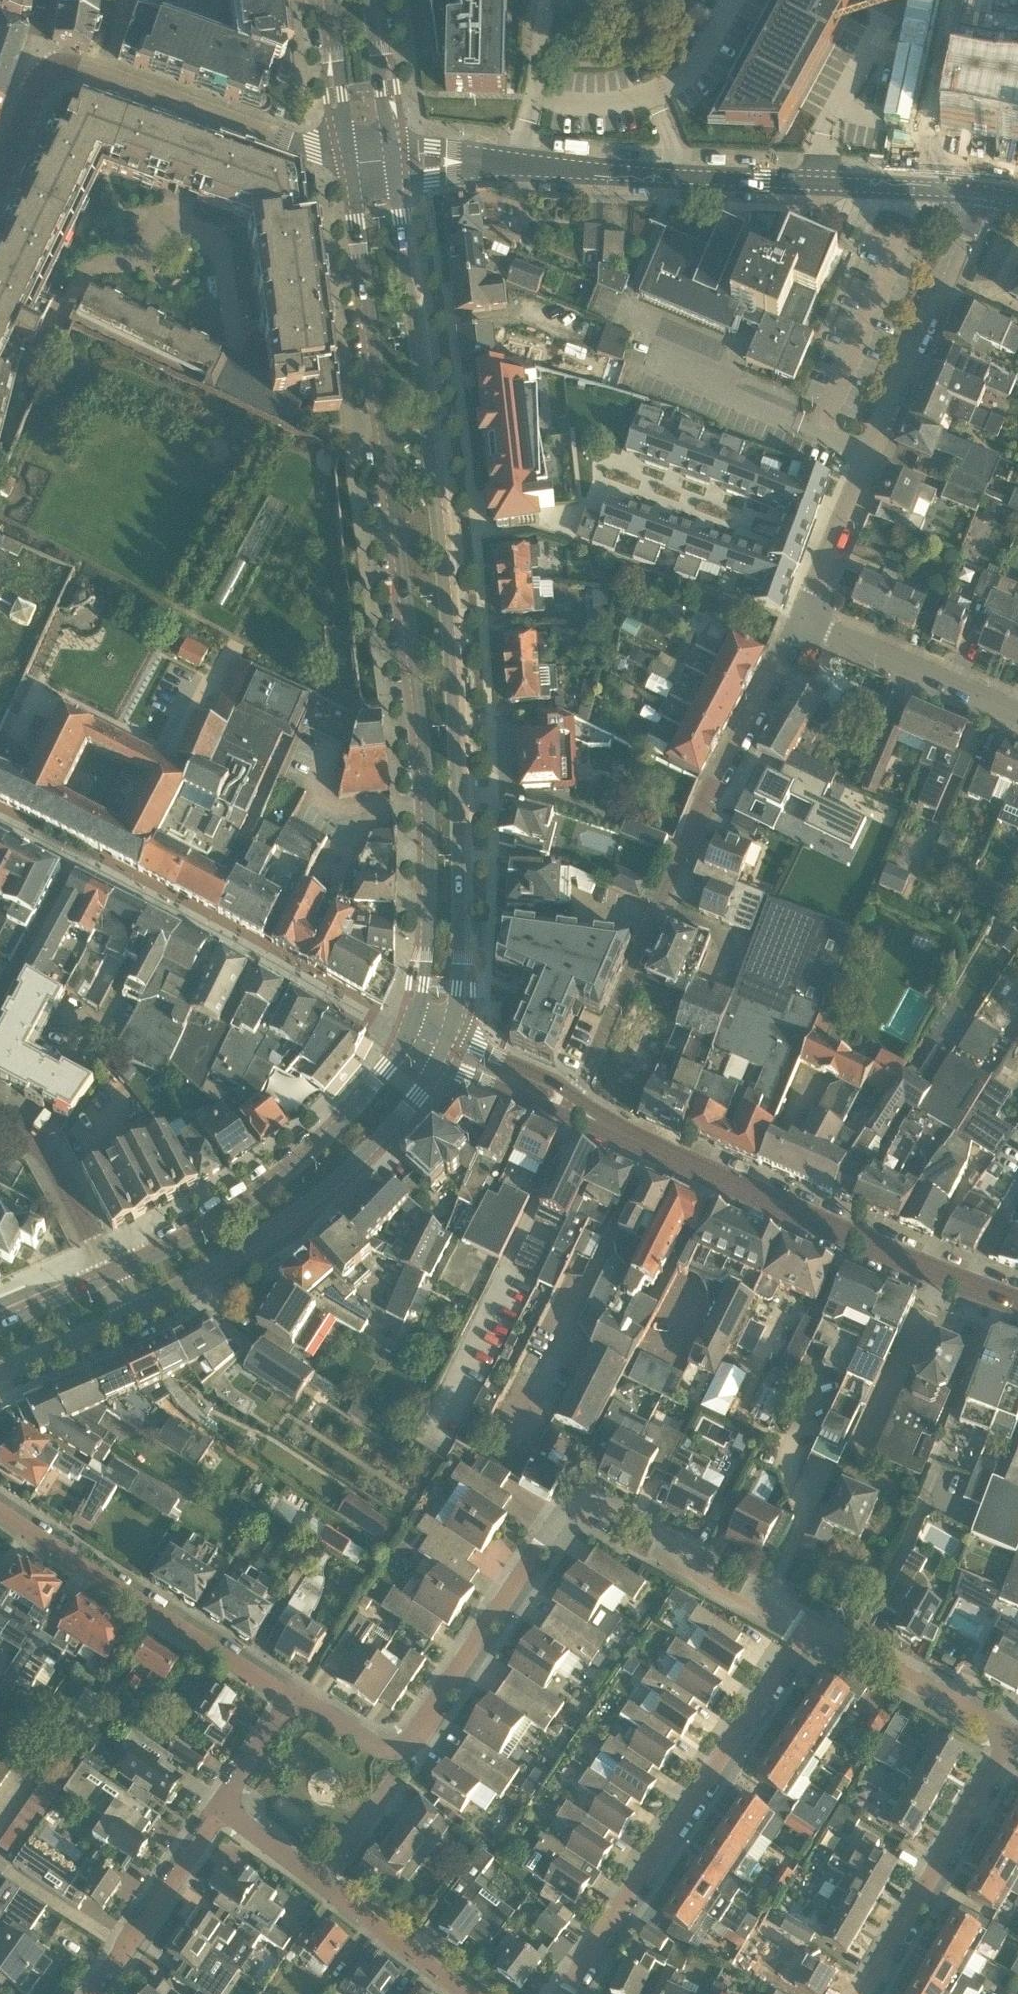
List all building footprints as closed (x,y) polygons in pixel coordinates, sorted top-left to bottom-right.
[(31,0),(0,0),(0,8),(19,15),(29,16),(31,0)] [(96,21),(98,0),(57,0),(56,11),(96,21)] [(240,50),(135,12),(125,41),(120,53),(118,59),(131,64),(133,65),(141,68),(150,71),(151,68),(156,70),(155,72),(174,79),(174,77),(179,78),(178,81),(195,87),(196,84),(201,86),(200,88),(219,95),(220,93),(224,94),(223,97),(241,103),(242,99),(256,103),(255,104),(257,104),(271,65),(277,67),(278,76),(286,79),(294,74),(293,63),(289,61),(288,47),(290,47),(288,25),(283,26),(281,12),(286,11),(286,10),(281,10),(280,0),(234,0),(240,50)] [(439,69),(447,68),(446,91),(505,93),(507,8),(508,0),(430,0),(439,69)] [(776,5),(709,134),(785,138),(848,20),(846,0),(776,0),(776,5)] [(1017,140),(1017,0),(977,0),(951,127),(1017,140)] [(52,39),(52,41),(88,53),(96,21),(56,11),(53,40),(52,39)] [(23,45),(26,36),(23,27),(0,19),(0,38),(23,45)] [(17,62),(23,45),(0,38),(0,56),(17,62)] [(17,62),(0,56),(0,80),(9,84),(17,62)] [(9,84),(0,80),(0,105),(2,106),(9,84)] [(196,201),(249,220),(264,341),(256,342),(248,339),(247,340),(249,341),(241,357),(222,347),(91,283),(78,311),(208,374),(201,389),(287,430),(303,400),(309,399),(311,415),(339,411),(314,219),(305,220),(300,176),(294,174),(296,166),(295,165),(294,167),(218,140),(216,145),(195,137),(196,134),(195,134),(194,137),(187,134),(188,129),(82,91),(73,117),(69,115),(63,127),(69,129),(64,138),(47,130),(0,228),(0,370),(8,372),(17,339),(31,346),(51,304),(39,298),(101,168),(114,172),(165,190),(166,191),(167,188),(175,191),(174,193),(175,194),(176,191),(189,196),(188,198),(196,201)] [(482,237),(515,251),(529,257),(533,246),(492,229),(481,230),(479,213),(482,211),(482,204),(478,202),(444,206),(448,242),(482,237)] [(585,226),(583,251),(599,252),(601,227),(585,226)] [(780,251),(767,245),(738,233),(733,246),(717,239),(712,250),(666,231),(639,295),(732,333),(738,320),(759,330),(746,361),(794,381),(814,334),(802,329),(817,295),(838,247),(790,227),(780,251)] [(603,265),(623,266),(625,236),(605,235),(603,265)] [(487,277),(502,283),(537,297),(545,276),(490,254),(484,254),(483,240),(448,245),(453,281),(487,277)] [(599,265),(598,286),(622,296),(630,278),(599,265)] [(453,281),(456,315),(505,309),(502,283),(487,277),(453,281)] [(1017,344),(1017,330),(1003,323),(960,303),(953,318),(968,326),(969,324),(983,332),(984,329),(1017,344)] [(953,318),(943,338),(972,352),(987,358),(991,347),(1014,355),(1017,346),(1017,344),(984,329),(983,332),(969,324),(968,326),(953,318)] [(607,325),(598,353),(622,361),(631,335),(607,325)] [(503,329),(458,334),(462,362),(497,360),(495,342),(505,341),(503,329)] [(986,389),(985,389),(1004,397),(1011,381),(967,361),(968,358),(939,345),(931,366),(986,389)] [(931,366),(923,386),(977,409),(985,389),(986,389),(931,366)] [(475,376),(475,377),(480,377),(481,385),(476,386),(476,387),(481,386),(486,426),(481,426),(482,441),(486,440),(492,489),(493,497),(493,500),(491,500),(491,501),(490,501),(490,502),(489,502),(491,517),(492,517),(492,518),(493,518),(493,519),(495,519),(496,522),(496,521),(497,529),(538,524),(539,524),(537,510),(536,499),(522,381),(521,381),(519,368),(510,370),(510,371),(504,372),(503,367),(479,370),(480,376),(475,376)] [(8,372),(0,370),(0,413),(10,372),(8,372)] [(945,415),(969,426),(977,409),(923,386),(909,417),(939,430),(945,415)] [(645,464),(667,472),(668,468),(668,467),(677,441),(676,441),(657,434),(664,416),(642,408),(626,452),(647,460),(645,464)] [(991,415),(984,432),(998,438),(1005,421),(991,415)] [(905,429),(898,446),(931,460),(935,451),(964,463),(970,448),(911,422),(908,430),(905,429)] [(709,482),(708,482),(718,456),(717,455),(698,448),(704,430),(683,423),(676,441),(677,441),(668,467),(668,468),(687,474),(686,479),(707,487),(709,482)] [(726,494),(748,501),(750,497),(749,497),(758,470),(738,463),(745,445),(723,437),(717,455),(718,456),(708,482),(709,482),(728,489),(726,494)] [(797,484),(788,509),(815,518),(830,476),(804,466),(797,484)] [(953,469),(951,474),(947,484),(982,498),(988,483),(953,469)] [(750,497),(788,511),(788,509),(797,484),(758,470),(749,497),(750,497)] [(920,485),(887,472),(875,501),(886,506),(883,514),(881,513),(878,519),(908,531),(914,517),(908,514),(914,499),(931,506),(936,493),(920,486),(920,485)] [(0,479),(0,495),(8,498),(15,482),(1,477),(0,479)] [(982,498),(947,484),(941,499),(976,513),(982,498)] [(621,535),(640,542),(641,542),(650,516),(651,516),(653,512),(631,504),(629,508),(609,501),(601,521),(601,522),(593,544),(593,545),(614,553),(621,535)] [(984,507),(982,522),(1001,525),(1003,510),(984,507)] [(812,529),(816,518),(815,518),(788,509),(788,511),(785,519),(779,535),(807,545),(812,529)] [(680,556),(681,557),(691,530),(692,531),(693,526),(672,518),(670,523),(651,516),(650,516),(641,542),(640,542),(633,560),(655,568),(661,550),(680,556)] [(692,531),(691,530),(681,557),(680,556),(674,575),(696,582),(702,564),(722,571),(731,545),(732,545),(734,541),(712,533),(711,537),(692,531)] [(770,561),(796,570),(796,571),(797,571),(801,560),(807,545),(779,535),(773,551),(770,559),(770,561)] [(22,548),(5,539),(0,537),(0,549),(18,557),(22,548)] [(722,571),(761,585),(770,561),(770,559),(732,545),(731,545),(722,571)] [(494,574),(495,584),(532,581),(530,569),(537,569),(536,560),(539,559),(539,548),(529,549),(499,551),(500,567),(497,567),(498,571),(494,574)] [(853,604),(883,617),(895,590),(900,578),(870,564),(851,557),(846,569),(865,577),(853,604)] [(770,561),(761,585),(754,604),(781,613),(796,571),(796,570),(770,561)] [(991,593),(997,578),(984,573),(974,596),(987,602),(991,593)] [(532,581),(495,584),(496,593),(500,596),(500,599),(502,599),(504,615),(544,612),(543,600),(540,600),(539,592),(533,592),(532,581)] [(925,603),(895,590),(883,617),(913,630),(920,614),(932,619),(941,596),(930,591),(925,603)] [(0,591),(0,613),(29,626),(37,607),(0,591)] [(1001,660),(1017,621),(1017,591),(1013,602),(991,593),(987,602),(974,632),(984,637),(978,650),(1001,660)] [(951,595),(940,620),(932,638),(957,649),(965,631),(971,617),(967,615),(972,604),(951,595)] [(608,604),(593,605),(595,627),(609,626),(608,604)] [(1001,660),(1017,667),(1017,621),(1001,660)] [(694,632),(686,627),(681,638),(689,642),(694,632)] [(727,649),(702,636),(701,635),(696,644),(722,658),(753,675),(764,655),(732,638),(727,649)] [(502,672),(539,669),(538,657),(544,656),(544,647),(547,647),(546,636),(506,639),(507,655),(504,656),(504,659),(501,662),(502,672)] [(188,638),(178,657),(199,668),(209,649),(188,638)] [(643,666),(648,656),(632,648),(627,658),(643,666)] [(753,675),(722,658),(717,668),(691,655),(686,665),(711,679),(742,695),(753,675)] [(732,715),(742,695),(711,679),(706,688),(681,675),(653,661),(648,672),(675,686),(732,715)] [(177,755),(194,763),(194,762),(209,769),(253,669),(239,662),(220,702),(212,719),(197,714),(195,713),(177,755)] [(219,914),(237,870),(246,847),(234,841),(246,815),(257,791),(255,790),(282,734),(294,740),(314,696),(253,669),(209,769),(194,762),(194,763),(191,769),(140,871),(219,914)] [(509,687),(511,703),(551,700),(550,689),(547,689),(546,680),(539,680),(539,669),(502,672),(502,681),(506,684),(507,687),(509,687)] [(800,675),(783,706),(820,728),(833,723),(832,720),(834,716),(829,704),(824,703),(823,700),(828,691),(800,675)] [(584,681),(580,699),(594,702),(598,684),(584,681)] [(732,715),(675,686),(671,695),(696,708),(690,718),(690,719),(721,736),(732,715)] [(900,699),(885,693),(876,716),(890,722),(900,699)] [(18,810),(140,871),(191,769),(175,761),(98,723),(96,726),(91,724),(92,722),(71,712),(74,706),(65,701),(60,709),(52,726),(36,718),(29,733),(32,734),(26,748),(6,740),(17,718),(9,714),(0,734),(0,801),(18,810)] [(922,754),(939,716),(912,704),(900,733),(887,727),(861,789),(873,795),(896,742),(922,754)] [(710,756),(721,736),(690,719),(690,718),(665,705),(659,716),(685,729),(679,739),(679,740),(710,756)] [(783,706),(758,747),(788,765),(826,784),(831,786),(837,774),(792,752),(801,737),(812,744),(821,729),(820,728),(783,706)] [(518,783),(523,786),(523,788),(559,787),(558,759),(570,758),(569,736),(575,736),(574,719),(559,712),(539,713),(540,723),(541,737),(520,738),(522,769),(518,772),(516,778),(518,783)] [(966,727),(939,716),(922,754),(924,754),(928,745),(950,754),(941,774),(951,778),(960,757),(954,755),(966,727)] [(366,721),(363,720),(338,798),(340,798),(371,795),(391,793),(382,718),(366,721)] [(654,725),(649,735),(649,736),(674,749),(668,760),(700,776),(710,756),(679,740),(679,739),(654,725)] [(993,795),(992,798),(1005,803),(1012,787),(1017,773),(1017,747),(1013,745),(1012,747),(1005,744),(1001,754),(1000,754),(1002,757),(998,760),(998,762),(994,761),(995,759),(993,756),(986,753),(972,786),(993,795)] [(866,819),(820,797),(826,784),(785,765),(781,773),(785,776),(783,781),(757,768),(744,794),(782,812),(791,792),(815,804),(806,822),(854,845),(866,819)] [(503,816),(499,832),(517,836),(514,847),(517,847),(517,848),(542,854),(550,825),(554,813),(506,801),(502,816),(503,816)] [(744,832),(749,821),(736,815),(731,826),(744,832)] [(290,818),(283,833),(274,850),(309,868),(327,836),(290,818)] [(620,835),(643,845),(662,852),(668,837),(626,820),(620,835)] [(241,926),(264,873),(274,850),(283,833),(265,823),(257,839),(259,839),(245,866),(250,869),(247,875),(237,870),(219,914),(241,926)] [(366,846),(357,867),(342,891),(338,901),(355,905),(355,906),(395,908),(396,882),(395,882),(397,847),(395,830),(374,831),(366,846)] [(737,885),(751,849),(753,845),(719,831),(713,846),(706,844),(694,876),(710,882),(700,911),(723,920),(722,922),(751,933),(765,895),(737,885)] [(9,842),(7,841),(6,842),(0,839),(0,857),(9,842)] [(6,958),(10,960),(9,962),(10,962),(34,919),(35,920),(61,869),(9,842),(0,857),(0,955),(6,958)] [(517,848),(516,868),(510,868),(509,879),(508,880),(507,906),(533,908),(533,902),(568,903),(569,877),(577,877),(577,882),(578,888),(591,893),(596,881),(570,871),(545,869),(546,855),(542,854),(517,848)] [(608,885),(640,900),(648,882),(616,868),(608,885)] [(264,873),(241,926),(263,938),(283,896),(269,889),(275,879),(264,873)] [(34,958),(26,971),(64,993),(71,979),(51,968),(95,887),(95,886),(77,877),(60,907),(33,958),(34,958)] [(303,886),(274,944),(309,964),(324,930),(313,925),(327,897),(303,886)] [(113,896),(95,887),(51,968),(71,979),(113,896)] [(71,979),(64,993),(64,994),(66,990),(78,996),(85,984),(91,987),(108,954),(124,962),(127,956),(129,957),(149,913),(113,895),(113,896),(71,979)] [(720,1033),(713,1049),(749,1064),(764,1070),(754,1096),(739,1090),(717,1144),(758,1162),(773,1125),(774,1125),(801,1062),(819,1018),(854,933),(767,899),(733,995),(720,1033)] [(371,922),(395,925),(395,908),(355,906),(355,905),(338,901),(324,930),(309,964),(314,967),(317,963),(325,967),(323,972),(328,975),(349,928),(369,931),(371,922)] [(124,996),(140,1005),(182,930),(149,913),(129,957),(142,963),(124,996)] [(349,928),(328,975),(364,996),(383,1007),(387,999),(394,981),(395,979),(395,925),(371,922),(369,931),(349,928)] [(554,1062),(556,1058),(579,1003),(599,1011),(629,942),(506,925),(497,968),(537,985),(511,1044),(533,1053),(554,1062)] [(670,927),(659,952),(698,969),(712,936),(699,932),(696,937),(670,927)] [(182,930),(140,1005),(113,1053),(163,1077),(170,1064),(171,1066),(222,950),(220,950),(182,930)] [(207,1082),(211,1074),(260,973),(248,966),(222,950),(171,1066),(202,1093),(207,1082)] [(686,998),(690,988),(694,979),(698,969),(659,952),(648,976),(668,985),(666,989),(686,998)] [(27,1094),(25,1098),(44,1107),(46,1103),(56,1109),(54,1113),(68,1120),(94,1082),(76,1072),(63,1065),(60,1070),(26,1051),(50,1007),(56,1010),(64,994),(64,993),(26,971),(25,971),(25,972),(27,973),(19,989),(15,987),(6,1005),(9,1007),(3,1019),(0,1017),(0,1080),(27,1094)] [(260,973),(211,1074),(242,1089),(255,1060),(292,991),(284,987),(260,973)] [(681,1134),(683,1130),(694,1100),(711,1056),(713,1049),(720,1033),(733,995),(694,979),(690,988),(686,998),(678,1026),(694,1032),(688,1047),(687,1046),(681,1062),(683,1066),(674,1088),(673,1091),(674,1092),(659,1129),(671,1134),(672,1131),(681,1134)] [(255,1060),(274,1070),(276,1071),(318,1006),(292,991),(255,1060)] [(276,1071),(287,1078),(329,1012),(318,1006),(276,1071)] [(299,1084),(301,1079),(324,1093),(353,1059),(362,1042),(366,1034),(329,1012),(287,1078),(299,1084)] [(887,1094),(896,1079),(875,1067),(825,1041),(833,1024),(819,1018),(801,1062),(861,1092),(866,1082),(887,1094)] [(739,1090),(749,1064),(713,1049),(711,1056),(694,1100),(683,1130),(717,1144),(739,1090)] [(909,1117),(905,1125),(878,1174),(871,1171),(853,1204),(862,1208),(863,1213),(885,1222),(889,1219),(898,1223),(914,1193),(929,1168),(954,1134),(973,1105),(989,1080),(950,1056),(933,1084),(935,1086),(933,1088),(932,1087),(916,1112),(914,1111),(910,1118),(909,1117)] [(673,1091),(674,1088),(666,1085),(676,1063),(664,1058),(639,1117),(648,1121),(647,1124),(659,1129),(674,1092),(673,1091)] [(255,1060),(242,1089),(268,1102),(269,1100),(261,1096),(274,1070),(255,1060)] [(871,1171),(877,1158),(867,1152),(876,1138),(881,1142),(899,1114),(900,1115),(903,1110),(906,1106),(913,1110),(909,1117),(910,1118),(914,1111),(916,1112),(932,1087),(917,1078),(918,1077),(918,1071),(913,1068),(907,1070),(906,1071),(902,1069),(896,1079),(887,1094),(884,1098),(879,1107),(859,1139),(846,1160),(847,1160),(833,1195),(853,1204),(871,1171)] [(222,1090),(207,1082),(202,1093),(216,1104),(226,1095),(225,1094),(222,1090)] [(240,1115),(261,1143),(275,1133),(271,1129),(274,1126),(275,1127),(283,1121),(286,1124),(287,1123),(268,1102),(242,1089),(235,1094),(243,1103),(244,1102),(249,1108),(240,1115)] [(787,1145),(774,1139),(770,1137),(759,1163),(761,1164),(772,1169),(774,1170),(800,1181),(816,1146),(827,1151),(841,1128),(855,1103),(832,1091),(820,1115),(815,1113),(801,1139),(792,1135),(787,1145)] [(433,1124),(475,1155),(478,1157),(503,1109),(471,1092),(461,1095),(433,1124)] [(1000,1117),(997,1116),(995,1119),(973,1105),(954,1134),(929,1168),(914,1193),(898,1223),(932,1237),(946,1209),(966,1169),(971,1144),(994,1159),(995,1158),(1010,1137),(1014,1131),(997,1121),(1000,1117)] [(228,1166),(253,1148),(223,1106),(208,1117),(215,1126),(205,1134),(220,1154),(228,1166)] [(494,1181),(526,1120),(503,1109),(478,1157),(475,1155),(469,1173),(458,1199),(474,1207),(487,1177),(494,1181)] [(205,1134),(192,1113),(166,1128),(199,1185),(221,1172),(213,1158),(220,1154),(205,1134)] [(461,1166),(469,1173),(475,1155),(433,1124),(401,1159),(408,1166),(408,1165),(432,1187),(445,1173),(450,1178),(461,1166)] [(559,1136),(532,1124),(515,1155),(517,1156),(501,1184),(503,1185),(505,1186),(498,1199),(489,1194),(464,1242),(471,1245),(465,1260),(493,1273),(499,1260),(529,1199),(543,1168),(545,1169),(559,1136)] [(83,1172),(114,1230),(133,1220),(199,1185),(166,1128),(83,1172)] [(832,1196),(833,1195),(847,1160),(846,1160),(859,1139),(841,1128),(827,1151),(816,1146),(800,1181),(830,1195),(832,1196)] [(536,1221),(562,1233),(565,1226),(585,1184),(599,1155),(570,1142),(553,1176),(554,1176),(547,1192),(540,1207),(542,1208),(536,1221)] [(590,1220),(591,1220),(618,1164),(599,1155),(585,1184),(565,1226),(562,1233),(554,1250),(550,1258),(547,1266),(541,1276),(535,1289),(536,1289),(543,1276),(558,1283),(551,1296),(553,1297),(590,1220)] [(622,1203),(637,1173),(618,1164),(591,1220),(602,1225),(616,1199),(622,1203)] [(1003,1186),(1010,1176),(992,1165),(986,1175),(1003,1186)] [(407,1266),(406,1268),(424,1276),(425,1274),(430,1277),(453,1237),(424,1216),(384,1177),(360,1202),(387,1225),(390,1222),(395,1228),(403,1220),(398,1214),(402,1210),(421,1227),(414,1240),(410,1247),(402,1264),(407,1266)] [(617,1257),(631,1274),(673,1189),(647,1178),(634,1209),(631,1208),(620,1230),(621,1231),(615,1243),(617,1257)] [(1,1259),(12,1264),(23,1243),(35,1250),(46,1231),(30,1223),(38,1208),(0,1187),(0,1261),(1,1259)] [(590,1438),(644,1334),(659,1306),(638,1296),(644,1285),(649,1288),(651,1284),(654,1286),(685,1226),(700,1234),(711,1208),(673,1189),(631,1274),(625,1287),(619,1299),(613,1310),(607,1323),(601,1334),(596,1345),(593,1343),(554,1419),(590,1438)] [(970,1194),(968,1198),(942,1240),(974,1253),(990,1224),(1000,1205),(970,1194)] [(370,1251),(369,1252),(383,1258),(387,1249),(371,1242),(387,1225),(360,1202),(341,1223),(370,1251)] [(715,1377),(755,1295),(781,1240),(711,1208),(700,1234),(693,1247),(690,1245),(677,1271),(685,1275),(688,1274),(690,1274),(692,1275),(695,1276),(697,1277),(699,1278),(700,1280),(702,1282),(703,1284),(705,1287),(706,1290),(708,1293),(708,1297),(709,1300),(709,1304),(709,1307),(708,1311),(708,1314),(707,1317),(705,1320),(704,1323),(708,1325),(689,1363),(715,1377)] [(1017,1217),(1014,1215),(1003,1233),(998,1240),(989,1258),(999,1262),(999,1263),(1017,1270),(1017,1217)] [(310,1250),(309,1251),(352,1295),(356,1293),(353,1289),(370,1275),(361,1265),(372,1255),(369,1252),(370,1251),(341,1223),(340,1224),(317,1244),(318,1246),(312,1251),(310,1250)] [(590,1234),(581,1254),(592,1259),(601,1238),(590,1234)] [(529,1238),(525,1246),(535,1250),(538,1242),(529,1238)] [(781,1240),(755,1295),(771,1302),(778,1287),(789,1292),(816,1305),(834,1264),(808,1252),(781,1240)] [(544,1245),(540,1253),(550,1258),(554,1250),(544,1245)] [(525,1246),(521,1254),(531,1258),(535,1250),(525,1246)] [(280,1277),(291,1289),(329,1316),(361,1335),(370,1318),(355,1309),(359,1304),(352,1296),(352,1295),(309,1251),(301,1259),(285,1273),(285,1272),(280,1277)] [(540,1253),(537,1261),(547,1266),(550,1258),(540,1253)] [(523,1268),(527,1260),(529,1262),(531,1258),(521,1254),(516,1264),(523,1268)] [(611,1269),(625,1287),(631,1274),(617,1257),(607,1264),(611,1269)] [(527,1260),(523,1268),(534,1273),(538,1266),(535,1264),(535,1265),(529,1262),(527,1260)] [(547,1266),(537,1261),(535,1264),(538,1266),(534,1273),(541,1276),(547,1266)] [(421,1285),(424,1276),(406,1268),(402,1277),(421,1285)] [(605,1281),(619,1299),(625,1287),(611,1269),(601,1276),(605,1281)] [(835,1372),(846,1377),(888,1288),(846,1269),(829,1306),(820,1325),(805,1318),(784,1362),(798,1369),(811,1342),(829,1351),(822,1365),(835,1372)] [(402,1277),(398,1286),(417,1294),(421,1285),(402,1277)] [(600,1293),(613,1310),(619,1299),(605,1281),(596,1288),(600,1293)] [(394,1294),(413,1303),(417,1294),(398,1286),(394,1294)] [(874,1390),(915,1299),(888,1288),(846,1377),(847,1377),(841,1389),(821,1431),(843,1442),(861,1404),(864,1405),(872,1389),(874,1390)] [(328,1318),(329,1316),(291,1289),(288,1295),(280,1290),(267,1311),(261,1312),(258,1317),(259,1323),(257,1326),(266,1331),(305,1356),(306,1354),(319,1333),(328,1318)] [(594,1305),(607,1323),(613,1310),(600,1293),(590,1299),(594,1305)] [(394,1294),(390,1303),(409,1312),(413,1303),(394,1294)] [(404,1322),(409,1312),(390,1303),(387,1312),(404,1322)] [(588,1316),(601,1334),(607,1323),(594,1305),(584,1311),(588,1316)] [(578,1323),(593,1343),(596,1345),(601,1334),(588,1316),(578,1323)] [(214,1391),(218,1398),(219,1399),(247,1418),(255,1406),(234,1392),(223,1376),(240,1358),(240,1357),(241,1356),(241,1354),(241,1352),(241,1350),(240,1349),(240,1347),(238,1346),(237,1344),(235,1344),(234,1343),(232,1343),(230,1343),(228,1343),(226,1345),(207,1317),(173,1337),(191,1367),(189,1369),(190,1368),(209,1395),(214,1391)] [(403,1328),(393,1351),(398,1353),(400,1350),(408,1347),(405,1339),(408,1330),(403,1328)] [(978,1429),(987,1432),(1017,1360),(1016,1359),(1017,1355),(1017,1337),(1005,1333),(1003,1337),(995,1340),(991,1339),(960,1422),(978,1429)] [(911,1372),(896,1409),(875,1456),(920,1476),(925,1465),(911,1460),(922,1435),(930,1438),(952,1388),(948,1386),(962,1354),(959,1344),(940,1336),(930,1340),(915,1374),(911,1372)] [(171,1338),(147,1349),(171,1396),(178,1407),(199,1426),(207,1419),(171,1378),(189,1369),(191,1367),(173,1337),(171,1338)] [(309,1385),(315,1377),(263,1342),(245,1370),(297,1404),(309,1385)] [(155,1406),(171,1396),(147,1349),(125,1359),(140,1391),(155,1406)] [(636,1353),(626,1379),(670,1396),(680,1370),(636,1353)] [(728,1354),(700,1408),(725,1420),(753,1367),(728,1354)] [(1006,1440),(1010,1441),(1017,1423),(1017,1421),(1017,1355),(1016,1359),(1017,1360),(987,1432),(1006,1440)] [(140,1391),(125,1359),(124,1360),(90,1373),(110,1413),(121,1420),(154,1442),(197,1468),(213,1443),(167,1417),(155,1406),(140,1391)] [(90,1373),(53,1390),(66,1422),(111,1450),(111,1449),(112,1449),(116,1443),(109,1438),(110,1433),(83,1416),(102,1408),(110,1413),(90,1373)] [(50,1433),(93,1460),(101,1465),(111,1450),(66,1422),(53,1390),(26,1401),(26,1402),(17,1406),(24,1422),(40,1433),(49,1429),(50,1433)] [(501,1398),(483,1390),(455,1443),(473,1452),(501,1398)] [(598,1475),(618,1485),(649,1424),(631,1415),(632,1412),(614,1402),(598,1433),(602,1436),(605,1444),(609,1446),(603,1456),(606,1461),(598,1475)] [(705,1415),(697,1430),(726,1446),(734,1431),(705,1415)] [(681,1422),(675,1433),(685,1438),(690,1427),(681,1422)] [(679,1447),(685,1438),(675,1433),(664,1427),(663,1431),(649,1424),(618,1485),(638,1495),(645,1481),(650,1480),(655,1469),(665,1475),(679,1447)] [(551,1497),(554,1492),(563,1474),(545,1464),(562,1432),(551,1427),(523,1481),(551,1497)] [(1,1466),(0,1467),(38,1491),(47,1475),(46,1474),(50,1468),(68,1479),(70,1476),(78,1481),(86,1468),(72,1459),(49,1444),(47,1447),(23,1432),(11,1452),(10,1451),(9,1452),(4,1451),(0,1453),(0,1465),(1,1466)] [(927,1464),(935,1443),(926,1439),(918,1460),(927,1464)] [(711,1463),(679,1447),(665,1475),(678,1481),(666,1506),(685,1516),(689,1510),(705,1518),(717,1493),(724,1479),(707,1470),(711,1463)] [(1004,1483),(992,1477),(996,1466),(994,1465),(980,1505),(983,1506),(971,1535),(1006,1549),(994,1584),(1001,1592),(1017,1547),(1017,1545),(1017,1449),(1004,1483)] [(471,1471),(500,1490),(511,1474),(489,1463),(480,1457),(471,1471)] [(129,1493),(169,1518),(176,1522),(178,1519),(171,1514),(179,1501),(139,1476),(140,1475),(115,1459),(104,1478),(128,1494),(129,1493)] [(979,1459),(964,1499),(980,1505),(994,1465),(979,1459)] [(458,1511),(494,1535),(507,1516),(501,1512),(510,1498),(511,1499),(512,1498),(500,1490),(471,1471),(460,1463),(450,1478),(471,1492),(458,1511)] [(117,1488),(102,1479),(89,1501),(101,1509),(104,1511),(117,1488)] [(878,1499),(874,1498),(871,1494),(867,1492),(862,1492),(843,1484),(831,1511),(819,1505),(805,1536),(817,1542),(826,1546),(833,1529),(859,1541),(878,1499)] [(378,1541),(391,1521),(347,1493),(334,1512),(378,1541)] [(764,1547),(775,1554),(794,1517),(782,1511),(780,1515),(764,1507),(763,1510),(747,1502),(728,1538),(729,1539),(730,1535),(743,1542),(741,1546),(759,1555),(764,1547)] [(466,1564),(466,1562),(475,1549),(482,1553),(494,1535),(458,1511),(447,1528),(426,1514),(423,1518),(416,1528),(415,1530),(420,1534),(428,1538),(466,1564)] [(415,1513),(409,1523),(416,1528),(423,1518),(415,1513)] [(326,1527),(317,1541),(343,1558),(344,1556),(352,1544),(326,1527)] [(420,1534),(411,1547),(419,1552),(428,1538),(420,1534)] [(166,1588),(176,1594),(207,1545),(194,1537),(181,1557),(171,1551),(160,1545),(154,1555),(165,1562),(154,1580),(156,1581),(156,1585),(163,1589),(166,1588)] [(428,1538),(419,1552),(439,1565),(426,1585),(461,1609),(474,1589),(468,1585),(477,1572),(478,1573),(479,1571),(466,1562),(466,1564),(428,1538)] [(195,1606),(197,1607),(215,1578),(205,1572),(218,1552),(207,1545),(176,1594),(184,1599),(185,1603),(192,1608),(195,1606)] [(999,1600),(1000,1600),(1017,1608),(1017,1545),(1017,1547),(1001,1592),(1002,1592),(999,1600)] [(613,1614),(625,1596),(633,1601),(646,1583),(595,1549),(595,1551),(596,1552),(585,1568),(578,1564),(565,1584),(600,1607),(600,1606),(613,1614)] [(927,1561),(912,1553),(882,1607),(895,1615),(896,1613),(902,1617),(896,1628),(901,1631),(901,1636),(911,1641),(915,1639),(920,1642),(923,1637),(933,1644),(940,1631),(929,1625),(941,1605),(926,1597),(927,1594),(928,1592),(928,1590),(928,1587),(927,1585),(927,1583),(926,1581),(924,1579),(923,1578),(921,1576),(919,1575),(927,1561)] [(226,1620),(233,1624),(270,1565),(260,1558),(252,1571),(251,1570),(243,1583),(233,1576),(228,1585),(226,1584),(208,1615),(210,1616),(211,1620),(218,1624),(221,1623),(223,1624),(226,1620)] [(23,1604),(42,1573),(29,1564),(27,1567),(19,1563),(7,1582),(3,1580),(0,1584),(0,1611),(9,1595),(23,1604)] [(279,1623),(292,1631),(277,1654),(290,1663),(296,1654),(309,1663),(327,1636),(306,1623),(313,1613),(314,1614),(316,1610),(321,1597),(325,1580),(323,1579),(323,1569),(316,1564),(309,1575),(293,1599),(294,1600),(279,1623)] [(281,1572),(270,1565),(233,1624),(240,1628),(237,1633),(239,1634),(239,1638),(246,1642),(250,1641),(252,1642),(277,1602),(267,1596),(274,1585),(273,1584),(281,1572)] [(282,1592),(293,1599),(309,1575),(297,1567),(282,1592)] [(56,1582),(42,1573),(23,1604),(17,1613),(11,1623),(34,1638),(36,1633),(39,1635),(54,1612),(49,1609),(62,1589),(54,1584),(56,1582)] [(984,1619),(996,1597),(960,1577),(951,1600),(950,1602),(952,1603),(953,1601),(984,1619)] [(548,1620),(598,1654),(609,1638),(621,1621),(600,1607),(565,1584),(553,1601),(559,1606),(551,1619),(549,1618),(548,1620)] [(461,1609),(426,1585),(414,1603),(394,1589),(381,1608),(432,1641),(433,1639),(432,1638),(443,1623),(449,1627),(461,1609)] [(668,1600),(682,1609),(690,1598),(675,1589),(668,1600)] [(46,1656),(49,1658),(57,1664),(65,1652),(76,1659),(79,1655),(80,1656),(105,1616),(103,1615),(98,1609),(91,1608),(81,1601),(46,1656)] [(742,1635),(701,1608),(699,1606),(688,1622),(709,1636),(698,1653),(698,1654),(719,1668),(719,1669),(728,1675),(741,1656),(732,1650),(742,1635)] [(337,1681),(355,1693),(379,1657),(361,1645),(374,1624),(359,1615),(325,1666),(327,1667),(328,1665),(341,1674),(337,1681)] [(105,1616),(80,1656),(90,1663),(80,1678),(92,1686),(128,1631),(117,1624),(113,1619),(106,1617),(105,1616)] [(589,1667),(591,1664),(598,1654),(548,1620),(549,1620),(540,1634),(534,1630),(521,1649),(558,1674),(559,1673),(571,1655),(589,1667)] [(993,1662),(985,1676),(1017,1694),(1017,1649),(990,1634),(979,1655),(993,1662)] [(687,1668),(676,1686),(675,1687),(694,1699),(707,1708),(719,1689),(710,1682),(719,1669),(719,1668),(698,1654),(698,1653),(676,1639),(675,1642),(670,1638),(663,1648),(668,1652),(666,1655),(687,1668)] [(136,1664),(152,1674),(148,1681),(162,1690),(179,1664),(149,1645),(136,1664)] [(505,1684),(555,1718),(565,1704),(546,1691),(558,1674),(521,1649),(509,1667),(515,1671),(506,1684),(505,1684)] [(16,1684),(34,1658),(22,1650),(5,1677),(16,1684)] [(384,1650),(379,1657),(355,1693),(374,1706),(378,1700),(392,1709),(391,1710),(392,1711),(426,1661),(411,1650),(402,1662),(384,1650)] [(598,1654),(591,1664),(599,1669),(606,1659),(598,1654)] [(622,1669),(631,1675),(639,1663),(629,1657),(622,1669)] [(34,1658),(16,1684),(29,1692),(36,1681),(46,1666),(44,1665),(34,1658)] [(641,1684),(652,1692),(639,1710),(650,1717),(650,1718),(672,1732),(681,1739),(694,1719),(685,1713),(694,1699),(675,1687),(676,1686),(651,1669),(641,1684)] [(123,1685),(136,1693),(143,1682),(130,1674),(123,1685)] [(810,1699),(841,1719),(854,1699),(858,1702),(867,1689),(868,1689),(869,1688),(842,1674),(835,1685),(824,1678),(817,1688),(815,1687),(810,1695),(812,1696),(810,1699)] [(98,1698),(95,1703),(107,1710),(120,1688),(109,1681),(99,1698),(98,1698)] [(519,1743),(533,1724),(546,1732),(555,1718),(505,1684),(504,1685),(505,1686),(496,1699),(490,1695),(477,1714),(519,1743)] [(205,1737),(215,1744),(221,1748),(233,1730),(228,1726),(237,1714),(231,1710),(237,1701),(217,1688),(206,1705),(201,1702),(194,1713),(199,1716),(198,1718),(211,1727),(205,1737)] [(95,1703),(98,1698),(86,1690),(70,1717),(82,1724),(95,1703)] [(804,1708),(797,1718),(827,1739),(841,1719),(810,1699),(809,1700),(807,1699),(802,1707),(804,1708)] [(641,1732),(629,1750),(653,1767),(659,1771),(672,1752),(663,1746),(672,1732),(650,1718),(650,1717),(639,1710),(629,1703),(619,1717),(641,1732)] [(866,1735),(874,1740),(888,1720),(874,1711),(860,1731),(866,1735)] [(460,1749),(460,1750),(511,1785),(521,1770),(508,1761),(519,1743),(477,1714),(464,1733),(471,1737),(462,1750),(460,1749)] [(873,1758),(885,1763),(903,1719),(891,1714),(873,1758)] [(784,1738),(814,1758),(827,1739),(797,1718),(790,1728),(789,1727),(783,1734),(785,1736),(784,1738)] [(167,1753),(144,1738),(134,1730),(122,1747),(135,1756),(119,1777),(131,1785),(125,1793),(146,1808),(153,1798),(165,1806),(167,1803),(172,1804),(178,1795),(175,1791),(183,1779),(162,1765),(169,1755),(166,1753),(167,1753)] [(600,1753),(602,1754),(590,1771),(611,1784),(611,1786),(631,1800),(641,1806),(654,1787),(644,1780),(653,1767),(629,1750),(610,1737),(600,1753)] [(903,1747),(916,1755),(922,1745),(909,1737),(903,1747)] [(777,1748),(770,1759),(800,1778),(814,1758),(784,1738),(782,1740),(780,1739),(775,1746),(777,1748)] [(926,1761),(950,1774),(956,1764),(958,1763),(961,1758),(961,1756),(963,1752),(939,1738),(926,1760),(926,1761)] [(19,1759),(25,1751),(7,1739),(1,1747),(19,1759)] [(174,1741),(167,1753),(166,1753),(169,1755),(196,1773),(204,1762),(174,1741)] [(1,1747),(0,1749),(0,1759),(13,1768),(19,1759),(1,1747)] [(903,1747),(898,1756),(911,1764),(916,1755),(903,1747)] [(461,1813),(469,1801),(485,1812),(496,1795),(501,1799),(511,1785),(460,1750),(459,1751),(461,1752),(452,1765),(445,1761),(432,1780),(438,1784),(432,1793),(461,1813)] [(0,1759),(0,1772),(7,1777),(13,1768),(0,1759)] [(787,1799),(787,1797),(794,1802),(801,1792),(803,1793),(809,1784),(800,1778),(770,1759),(764,1767),(762,1766),(757,1773),(759,1775),(757,1778),(787,1799)] [(950,1774),(926,1761),(921,1769),(914,1782),(937,1796),(950,1774)] [(152,1812),(146,1808),(125,1793),(83,1764),(72,1780),(63,1792),(68,1795),(69,1793),(87,1806),(90,1806),(93,1804),(96,1799),(112,1809),(112,1810),(93,1837),(107,1847),(108,1845),(136,1863),(150,1842),(144,1837),(151,1827),(144,1823),(151,1813),(152,1812)] [(851,1782),(857,1772),(846,1766),(840,1775),(851,1782)] [(52,1769),(46,1777),(63,1789),(69,1780),(52,1769)] [(622,1813),(631,1800),(611,1786),(611,1784),(590,1771),(589,1769),(579,1785),(601,1800),(589,1818),(609,1833),(619,1839),(632,1820),(622,1813)] [(903,1775),(897,1786),(890,1797),(925,1817),(937,1796),(914,1782),(903,1775)] [(57,1798),(63,1789),(46,1777),(40,1786),(57,1798)] [(51,1806),(57,1798),(40,1786),(34,1794),(51,1806)] [(829,1789),(825,1795),(837,1803),(841,1796),(831,1790),(829,1789)] [(890,1797),(879,1790),(873,1800),(885,1806),(878,1819),(888,1825),(888,1826),(913,1840),(915,1836),(917,1835),(920,1830),(919,1828),(925,1817),(890,1797)] [(45,1815),(51,1806),(34,1794),(28,1803),(45,1815)] [(798,1804),(792,1814),(819,1831),(837,1803),(825,1795),(814,1811),(800,1802),(798,1804)] [(430,1849),(430,1848),(420,1841),(440,1815),(420,1796),(398,1826),(401,1827),(381,1854),(377,1851),(362,1871),(390,1891),(400,1877),(406,1881),(430,1849)] [(730,1817),(759,1837),(773,1816),(744,1796),(743,1799),(740,1798),(735,1805),(737,1807),(730,1817)] [(580,1833),(567,1851),(588,1865),(597,1871),(610,1852),(600,1846),(609,1833),(589,1818),(567,1802),(557,1817),(580,1833)] [(39,1824),(43,1817),(45,1815),(28,1803),(22,1812),(39,1824)] [(847,1823),(855,1827),(861,1817),(841,1805),(835,1816),(842,1820),(847,1823)] [(1003,1833),(1017,1842),(1017,1815),(1012,1811),(1007,1820),(1008,1823),(1003,1833)] [(16,1820),(33,1832),(39,1824),(22,1812),(16,1820)] [(792,1814),(784,1825),(811,1843),(819,1831),(792,1814)] [(828,1827),(836,1831),(842,1820),(835,1816),(828,1827)] [(718,1835),(717,1837),(746,1857),(759,1837),(730,1817),(724,1826),(722,1826),(717,1833),(718,1835)] [(10,1829),(27,1841),(33,1832),(16,1820),(10,1829)] [(21,1849),(26,1843),(27,1841),(10,1829),(4,1838),(21,1849)] [(1017,1870),(1017,1842),(1003,1833),(998,1842),(994,1842),(988,1852),(1017,1870)] [(578,1879),(588,1865),(567,1851),(544,1835),(534,1850),(557,1866),(544,1884),(547,1886),(541,1895),(556,1906),(563,1896),(575,1904),(588,1885),(578,1879)] [(757,1864),(746,1857),(717,1837),(716,1839),(714,1838),(709,1845),(710,1847),(704,1857),(734,1877),(739,1868),(750,1875),(757,1864)] [(841,1846),(833,1858),(833,1859),(884,1889),(897,1866),(876,1853),(880,1845),(866,1837),(856,1855),(841,1846)] [(4,1838),(0,1844),(0,1847),(16,1858),(21,1849),(4,1838)] [(76,1908),(84,1897),(70,1888),(79,1876),(27,1841),(26,1843),(21,1849),(16,1858),(12,1864),(76,1908)] [(472,1866),(483,1874),(494,1860),(483,1851),(472,1866)] [(1015,1884),(1017,1879),(1017,1870),(988,1852),(983,1861),(984,1865),(979,1874),(1010,1893),(1010,1892),(1017,1897),(1017,1886),(1015,1884)] [(84,1897),(87,1900),(103,1911),(121,1884),(107,1874),(114,1863),(99,1853),(91,1864),(88,1862),(79,1876),(92,1885),(84,1897)] [(692,1874),(690,1877),(731,1904),(731,1903),(739,1890),(748,1896),(753,1889),(744,1883),(734,1877),(704,1857),(698,1866),(695,1865),(690,1872),(692,1874)] [(872,1911),(884,1889),(833,1859),(828,1867),(845,1876),(837,1890),(872,1911)] [(462,1864),(453,1875),(460,1881),(469,1870),(462,1864)] [(777,1877),(787,1884),(793,1874),(783,1867),(777,1877)] [(239,1907),(232,1917),(243,1925),(261,1937),(278,1912),(250,1893),(258,1881),(239,1868),(234,1875),(225,1869),(211,1889),(239,1907)] [(998,1914),(1010,1893),(979,1874),(974,1882),(970,1884),(967,1889),(968,1893),(967,1895),(998,1914)] [(715,1922),(718,1924),(731,1904),(690,1877),(689,1879),(687,1878),(681,1885),(683,1887),(677,1897),(706,1916),(715,1922)] [(787,1884),(777,1877),(768,1891),(778,1897),(787,1884)] [(5,1913),(20,1890),(21,1889),(8,1881),(0,1894),(0,1921),(5,1913)] [(469,1936),(487,1950),(486,1950),(487,1951),(515,1914),(514,1913),(513,1915),(501,1905),(497,1909),(480,1896),(481,1895),(470,1887),(439,1928),(450,1937),(448,1940),(457,1947),(460,1944),(462,1945),(469,1936)] [(8,1916),(0,1928),(0,1936),(5,1939),(0,1946),(0,1986),(2,1987),(6,1982),(24,1993),(31,1993),(40,1980),(31,1973),(42,1957),(33,1951),(41,1938),(30,1931),(47,1907),(20,1890),(5,1913),(8,1916)] [(818,1895),(812,1905),(859,1933),(872,1911),(837,1890),(830,1903),(818,1895)] [(677,1941),(686,1945),(706,1916),(677,1897),(671,1906),(668,1905),(663,1912),(665,1914),(663,1917),(673,1923),(666,1934),(677,1941)] [(859,1933),(812,1905),(807,1913),(820,1921),(818,1925),(828,1931),(823,1940),(847,1954),(859,1933)] [(557,1918),(567,1926),(575,1916),(563,1907),(556,1916),(557,1918)] [(182,1932),(220,1958),(230,1964),(243,1943),(252,1949),(260,1937),(261,1938),(261,1937),(243,1925),(232,1917),(221,1910),(213,1922),(197,1911),(190,1920),(186,1920),(182,1927),(183,1930),(182,1932)] [(536,1925),(557,1940),(567,1926),(557,1918),(556,1916),(548,1910),(536,1925)] [(735,1936),(745,1943),(759,1922),(758,1922),(748,1915),(735,1935),(735,1936)] [(793,1938),(808,1946),(816,1932),(788,1916),(781,1929),(773,1924),(772,1925),(763,1920),(793,1938)] [(974,1955),(980,1945),(997,1954),(1009,1935),(991,1925),(986,1935),(955,1916),(942,1938),(973,1956),(974,1955)] [(763,1920),(757,1930),(765,1935),(765,1936),(776,1942),(770,1952),(782,1958),(788,1948),(795,1952),(775,1987),(786,1993),(788,1993),(793,1985),(808,1993),(824,1993),(835,1975),(808,1959),(802,1956),(808,1946),(793,1938),(763,1920)] [(724,1938),(741,1949),(745,1943),(735,1936),(735,1935),(718,1924),(715,1922),(709,1931),(722,1939),(724,1938)] [(294,1946),(287,1956),(288,1956),(286,1959),(290,1962),(296,1955),(310,1966),(309,1967),(322,1977),(327,1970),(349,1940),(326,1924),(316,1937),(307,1930),(295,1947),(294,1946)] [(661,1951),(668,1940),(647,1926),(640,1937),(661,1951)] [(199,1993),(200,1993),(223,1993),(225,1991),(207,1978),(220,1958),(182,1932),(181,1934),(177,1934),(173,1940),(174,1944),(168,1953),(193,1970),(185,1982),(197,1992),(199,1993)] [(520,1989),(548,1952),(537,1944),(530,1955),(508,1938),(496,1953),(506,1961),(497,1972),(520,1989)] [(962,1976),(971,1981),(975,1974),(978,1975),(985,1963),(973,1956),(942,1938),(930,1959),(962,1977),(962,1976)] [(667,1961),(665,1964),(681,1972),(691,1952),(675,1944),(667,1961)] [(639,1970),(626,1964),(611,1993),(640,1993),(650,1976),(649,1975),(655,1962),(664,1966),(665,1964),(667,1961),(648,1952),(639,1970)] [(968,1990),(975,1993),(978,1993),(981,1988),(970,1982),(971,1981),(962,1976),(962,1977),(930,1959),(918,1979),(943,1993),(966,1993),(968,1990)] [(373,1970),(361,1961),(340,1988),(348,1993),(395,1993),(390,1990),(399,1978),(396,1975),(389,1970),(379,1962),(373,1970)] [(684,1978),(674,1973),(666,1986),(662,1993),(684,1993),(680,1992),(686,1979),(684,1978)] [(971,1981),(970,1982),(981,1988),(982,1987),(986,1981),(986,1980),(978,1975),(975,1974),(971,1981)] [(170,1992),(172,1989),(158,1979),(146,1993),(173,1993),(170,1992)] [(918,1979),(910,1993),(943,1993),(918,1979)] [(729,1990),(715,1983),(710,1993),(727,1993),(729,1990)]
